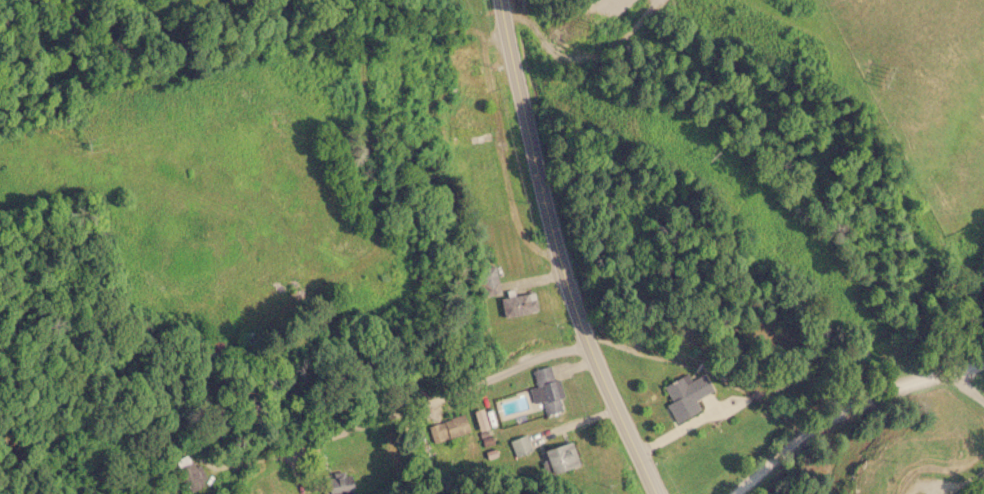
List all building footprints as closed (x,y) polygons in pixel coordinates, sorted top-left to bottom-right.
[(501,293),(490,244),(472,248),(483,297),(501,293)] [(499,297),(502,317),(536,312),(533,292),(499,297)] [(535,386),(528,387),(531,403),(542,401),(544,413),(561,410),(553,364),(532,368),(535,386)] [(663,385),(670,402),(666,404),(674,422),(699,411),(693,399),(712,391),(705,374),(690,380),(688,374),(663,385)] [(488,429),(480,407),(471,411),(479,432),(488,429)] [(429,425),(434,443),(469,432),(463,414),(429,425)] [(518,457),(532,450),(525,434),(511,440),(518,457)] [(578,465),(571,440),(540,449),(547,474),(578,465)] [(174,461),(188,491),(205,483),(190,453),(174,461)] [(323,477),(326,493),(355,493),(351,472),(323,477)]
